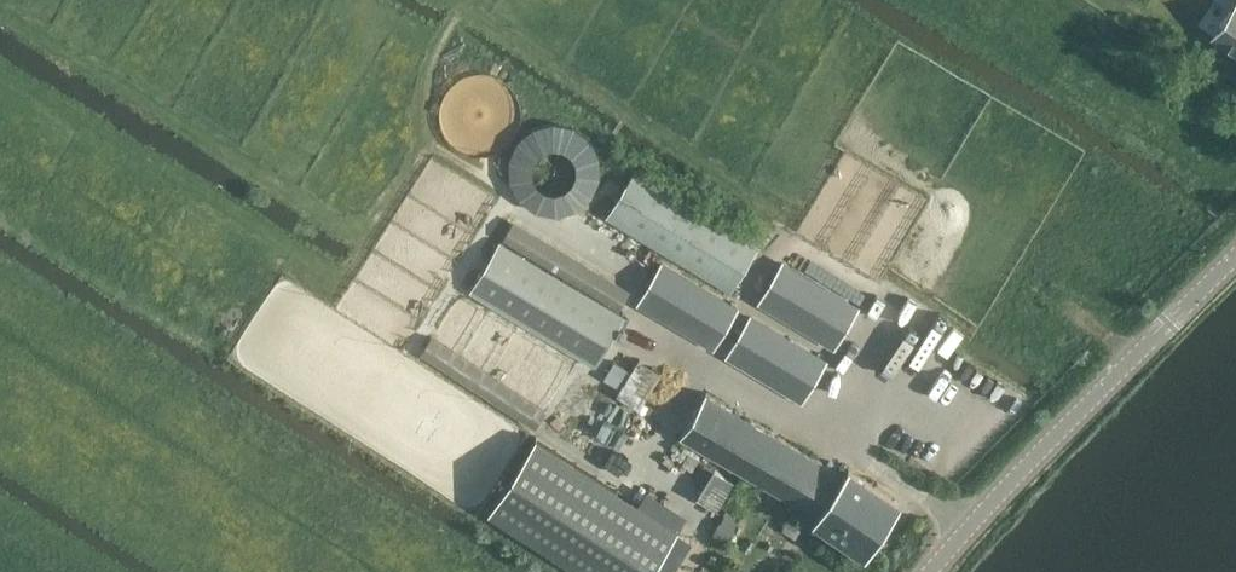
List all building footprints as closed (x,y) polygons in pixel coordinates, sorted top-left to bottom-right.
[(1215,37),(1235,52),(1235,8),(1215,37)] [(619,166),(596,203),(744,291),(766,254),(619,166)] [(606,217),(587,206),(574,229),(625,259),(629,252),(644,261),(654,245),(606,217)] [(631,287),(512,217),(501,236),(620,306),(631,287)] [(592,363),(623,312),(499,237),(468,289),(592,363)] [(713,346),(740,302),(662,255),(635,299),(713,346)] [(787,257),(760,301),(833,345),(860,301),(787,257)] [(828,355),(751,309),(723,353),(800,400),(828,355)] [(432,335),(423,349),(537,423),(546,410),(432,335)] [(815,516),(846,470),(839,465),(836,470),(706,392),(680,435),(744,473),(739,482),(748,489),(754,479),(814,515),(815,516)] [(489,511),(584,571),(651,571),(679,528),(537,436),(489,511)] [(846,470),(815,516),(866,551),(899,501),(848,467),(846,470)]
